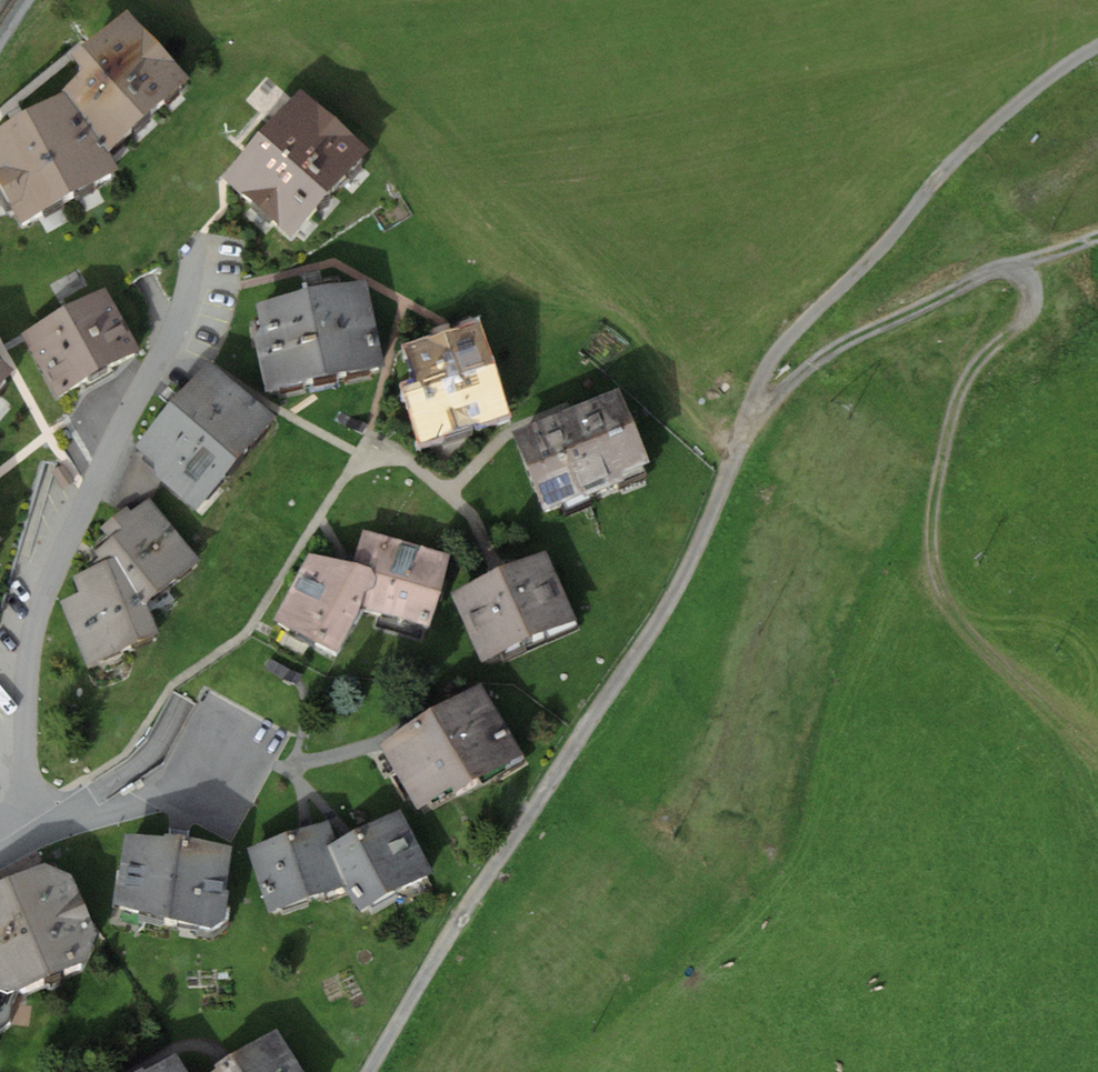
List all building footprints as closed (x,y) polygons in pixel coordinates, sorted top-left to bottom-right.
[(111,169),(190,97),(129,30),(71,84),(82,97),(62,115),(111,169)] [(302,109),(226,196),(293,254),(369,167),(302,109)] [(0,149),(0,207),(21,243),(120,187),(111,169),(62,115),(0,149)] [(366,282),(256,306),(261,330),(255,340),(266,393),(384,368),(366,282)] [(105,288),(21,334),(56,396),(140,350),(105,288)] [(420,442),(509,412),(478,323),(404,348),(415,381),(401,386),(420,442)] [(0,362),(0,383),(10,370),(0,362)] [(213,365),(137,450),(156,467),(156,477),(196,513),(277,422),(213,365)] [(621,394),(514,438),(545,514),(652,470),(621,394)] [(60,600),(87,665),(161,630),(146,602),(201,558),(150,496),(132,509),(127,504),(101,527),(109,538),(95,551),(100,561),(73,576),(80,591),(60,600)] [(336,658),(360,609),(427,628),(448,557),(362,533),(351,564),(307,556),(272,622),(336,658)] [(549,554),(454,596),(485,664),(580,622),(549,554)] [(485,688),(381,748),(418,813),(457,791),(460,796),(526,758),(485,688)] [(355,908),(432,875),(405,810),(337,839),(327,843),(344,882),(355,908)] [(328,818),(247,852),(272,912),(344,882),(327,843),(337,839),(328,818)] [(164,838),(126,832),(116,905),(213,927),(225,917),(235,844),(165,834),(164,838)] [(14,998),(82,970),(94,940),(70,882),(43,870),(0,890),(0,1028),(9,1021),(14,998)] [(278,1029),(207,1071),(304,1071),(278,1029)] [(177,1051),(145,1070),(144,1068),(137,1071),(189,1071),(177,1051)]
